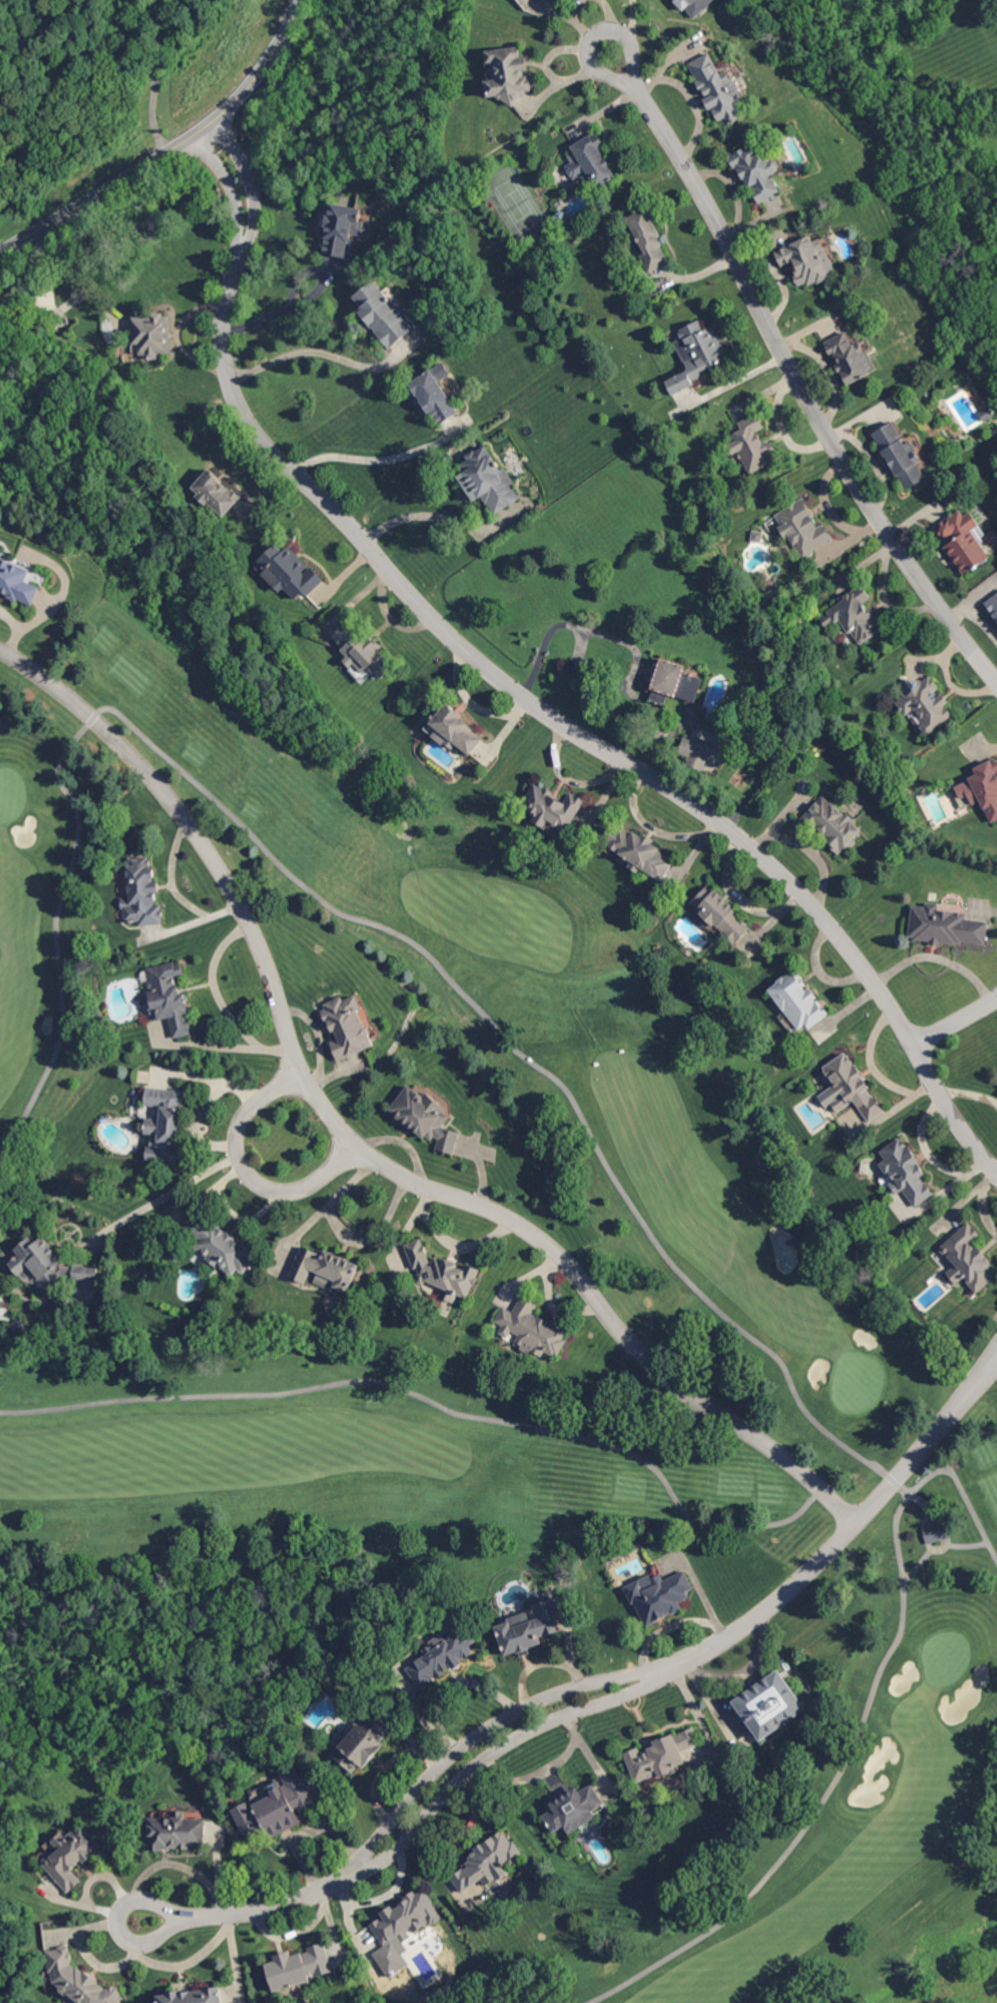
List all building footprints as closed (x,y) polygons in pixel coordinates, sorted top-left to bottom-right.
[(693,19),(714,0),(676,0),(693,19)] [(488,50),(492,79),(485,80),(487,96),(502,94),(503,104),(521,102),(519,92),(532,90),(530,74),(527,74),(525,57),(521,57),(519,46),(488,50)] [(688,62),(710,110),(712,108),(718,121),(726,117),(729,123),(743,117),(713,51),(688,62)] [(616,175),(601,148),(605,145),(597,131),(570,146),(574,153),(563,159),(573,178),(580,175),(583,181),(590,178),(595,186),(616,175)] [(758,204),(781,191),(771,174),(779,169),(767,147),(756,154),(750,143),(730,154),(758,204)] [(361,222),(365,222),(362,237),(353,235),(352,240),(362,242),(359,254),(354,256),(348,255),(347,259),(324,255),(329,228),(326,227),(323,226),(325,215),(328,216),(328,215),(331,215),(333,204),(359,209),(363,212),(361,222)] [(651,278),(672,269),(646,207),(625,216),(651,278)] [(774,250),(781,267),(791,263),(801,287),(836,273),(821,237),(813,240),(811,235),(774,250)] [(395,306),(401,301),(410,312),(404,317),(415,330),(391,350),(377,333),(377,332),(374,328),(373,330),(358,312),(363,308),(354,298),(374,281),(395,306)] [(171,334),(171,336),(171,339),(172,356),(159,356),(159,360),(147,360),(147,355),(141,356),(141,354),(141,345),(135,345),(134,345),(134,333),(134,320),(134,318),(152,317),(152,314),(165,314),(165,317),(171,317),(171,334)] [(671,394),(693,385),(692,381),(701,377),(699,371),(729,358),(714,324),(703,329),(699,319),(677,329),(681,338),(674,342),(686,370),(665,379),(671,394)] [(845,385),(875,371),(861,341),(853,345),(846,331),(824,341),(845,385)] [(460,413),(441,426),(433,413),(430,415),(423,405),(422,406),(416,397),(417,396),(411,385),(432,371),(460,413)] [(904,490),(928,477),(893,417),(901,412),(891,395),(878,403),(889,421),(871,432),(887,459),(886,459),(904,490)] [(748,472),(779,458),(770,438),(763,442),(757,431),(764,428),(757,412),(737,422),(741,429),(730,434),(734,441),(726,445),(733,458),(740,454),(748,472)] [(503,470),(506,468),(516,484),(512,487),(521,500),(496,516),(488,504),(487,505),(482,498),(475,503),(458,478),(466,472),(461,465),(469,460),(467,457),(476,451),(477,453),(487,446),(503,470)] [(232,508),(227,514),(225,516),(219,511),(210,503),(209,503),(208,504),(199,497),(201,494),(199,492),(195,488),(205,476),(206,475),(211,469),(214,472),(215,473),(220,477),(221,478),(223,480),(224,480),(242,496),(240,498),(240,499),(232,508)] [(962,575),(992,557),(986,547),(996,541),(992,536),(991,536),(988,532),(984,534),(968,507),(934,527),(943,543),(944,543),(962,575)] [(783,526),(782,525),(780,521),(779,518),(819,547),(814,550),(814,551),(816,554),(809,558),(810,559),(809,560),(806,562),(796,546),(791,537),(787,539),(780,527),(782,526),(783,526)] [(760,544),(750,542),(752,531),(762,533),(760,544)] [(287,550),(291,546),(301,556),(303,558),(311,567),(305,573),(306,574),(313,568),(314,568),(326,581),(325,582),(311,596),(310,596),(306,592),(297,600),(286,589),(281,593),(264,575),(271,569),(266,569),(262,564),(262,561),(279,544),(280,543),(286,550),(287,550)] [(9,595),(0,591),(0,556),(13,562),(13,563),(15,564),(16,564),(28,569),(32,571),(31,573),(27,581),(32,584),(37,586),(41,588),(40,591),(40,592),(35,603),(34,604),(34,606),(20,600),(19,602),(8,597),(9,595)] [(872,598),(865,603),(870,611),(872,614),(879,624),(877,626),(881,632),(862,645),(853,632),(850,634),(849,633),(840,620),(835,624),(828,629),(820,618),(839,605),(837,603),(840,601),(839,599),(843,596),(844,598),(845,597),(860,586),(863,585),(872,598)] [(996,619),(996,593),(985,601),(996,619)] [(362,633),(364,631),(369,636),(371,635),(372,637),(375,639),(376,640),(377,639),(384,647),(381,649),(392,661),(391,663),(395,667),(383,678),(377,671),(374,673),(370,668),(365,673),(357,664),(356,663),(351,667),(346,661),(350,657),(343,651),(346,648),(335,637),(338,634),(350,623),(352,622),(362,633)] [(692,704),(666,695),(662,706),(647,701),(650,691),(645,689),(655,659),(681,667),(679,672),(700,679),(692,704)] [(941,689),(933,695),(937,700),(943,694),(945,696),(947,699),(950,703),(944,707),(946,709),(947,708),(953,714),(928,735),(921,727),(924,724),(923,723),(913,711),(909,714),(908,715),(898,703),(904,698),(903,697),(903,694),(904,693),(907,680),(924,683),(928,679),(931,677),(941,689)] [(464,717),(462,719),(470,725),(469,726),(474,730),(473,732),(483,740),(470,756),(457,746),(453,750),(446,745),(445,746),(424,729),(438,712),(440,714),(448,704),(464,717)] [(696,742),(697,739),(713,745),(711,750),(709,755),(705,770),(704,771),(688,765),(690,757),(680,754),(686,738),(696,742)] [(991,761),(996,758),(996,773),(996,822),(993,824),(985,809),(983,810),(979,802),(972,806),(967,796),(961,799),(955,788),(969,781),(968,779),(977,774),(974,769),(991,760),(991,761)] [(544,789),(545,788),(554,793),(552,795),(553,796),(558,799),(566,803),(572,793),(576,796),(576,795),(585,801),(584,803),(575,818),(568,831),(566,832),(563,832),(559,830),(558,826),(549,821),(546,827),(545,826),(534,820),(537,816),(522,807),(536,784),(544,789)] [(845,813),(846,812),(855,821),(857,822),(855,824),(862,831),(860,833),(862,835),(856,841),(857,843),(849,852),(845,848),(841,853),(830,843),(828,841),(825,838),(826,836),(818,828),(815,831),(802,819),(804,818),(817,804),(825,795),(833,802),(845,813)] [(633,834),(635,832),(642,837),(644,834),(649,837),(651,839),(655,841),(653,844),(661,849),(659,853),(671,860),(670,861),(674,863),(673,864),(663,881),(662,882),(642,869),(639,874),(617,860),(619,857),(620,854),(610,847),(608,846),(611,841),(605,837),(611,827),(618,832),(621,826),(633,834)] [(150,858),(152,858),(152,868),(156,867),(157,881),(160,881),(160,886),(161,889),(161,890),(161,893),(158,893),(158,902),(156,902),(156,905),(163,904),(163,910),(164,924),(162,924),(158,924),(141,925),(140,922),(125,923),(125,922),(125,920),(125,909),(122,909),(122,907),(122,898),(123,898),(130,898),(129,868),(129,867),(129,866),(131,866),(130,858),(131,858),(132,858),(133,858),(148,857),(149,857),(150,857),(150,858)] [(714,892),(716,889),(725,897),(728,900),(737,908),(734,911),(752,927),(751,929),(750,930),(737,943),(736,945),(735,945),(727,937),(725,935),(723,934),(724,933),(725,932),(720,927),(716,923),(714,926),(712,924),(702,915),(701,914),(703,912),(696,905),(694,904),(694,903),(692,902),(693,901),(696,897),(700,894),(707,885),(714,892)] [(939,910),(956,912),(967,914),(966,919),(967,919),(987,922),(988,922),(988,927),(987,929),(986,944),(964,942),(964,945),(956,944),(942,942),(942,945),(938,945),(934,944),(930,944),(930,941),(915,939),(915,937),(914,937),(909,937),(913,906),(920,907),(926,908),(926,903),(939,904),(939,907),(939,910)] [(176,965),(181,964),(182,964),(183,965),(185,975),(178,977),(180,987),(181,989),(181,990),(182,993),(182,994),(186,993),(191,1014),(188,1014),(193,1033),(178,1037),(174,1038),(174,1037),(169,1019),(160,1021),(160,1020),(159,1019),(158,1015),(153,1016),(149,1003),(152,1003),(152,1002),(150,995),(149,991),(153,990),(152,987),(148,970),(147,969),(148,968),(157,966),(175,962),(176,965)] [(804,986),(801,988),(804,992),(808,988),(815,997),(813,999),(815,1002),(816,1001),(821,1007),(822,1006),(828,1014),(807,1030),(804,1026),(796,1032),(764,991),(774,984),(773,983),(780,977),(781,979),(794,969),(799,976),(798,977),(804,986)] [(364,1009),(360,1011),(370,1034),(375,1046),(361,1052),(340,1062),(338,1057),(331,1042),(340,1039),(337,1031),(334,1032),(333,1029),(331,1026),(331,1025),(329,1026),(323,1012),(327,1010),(328,1010),(326,1005),(343,997),(345,1000),(358,995),(359,999),(364,1009)] [(872,1096),(874,1094),(886,1112),(884,1113),(871,1122),(869,1123),(857,1106),(854,1102),(838,1113),(837,1111),(831,1103),(834,1100),(837,1099),(831,1091),(831,1090),(830,1089),(836,1086),(829,1076),(829,1075),(828,1075),(823,1068),(840,1057),(846,1052),(847,1052),(851,1059),(862,1075),(864,1077),(864,1078),(871,1089),(869,1090),(872,1096)] [(425,1095),(428,1092),(439,1101),(441,1103),(442,1103),(448,1108),(445,1111),(450,1116),(451,1116),(452,1117),(443,1127),(448,1130),(460,1133),(460,1134),(454,1154),(449,1152),(442,1150),(437,1149),(440,1140),(436,1137),(433,1140),(428,1136),(426,1138),(414,1128),(411,1126),(408,1123),(407,1123),(402,1119),(392,1110),(391,1110),(405,1091),(410,1085),(415,1088),(417,1089),(420,1092),(425,1095)] [(182,1125),(182,1126),(182,1128),(182,1130),(178,1163),(161,1161),(155,1160),(147,1159),(147,1158),(148,1146),(150,1146),(152,1147),(155,1147),(158,1147),(159,1135),(155,1134),(153,1134),(151,1134),(146,1133),(147,1122),(147,1120),(147,1118),(154,1119),(158,1119),(161,1120),(162,1107),(149,1106),(146,1105),(148,1087),(149,1087),(172,1090),(174,1090),(186,1092),(182,1125)] [(902,1143),(904,1141),(915,1156),(921,1164),(919,1165),(926,1174),(921,1177),(926,1184),(927,1183),(935,1195),(917,1208),(904,1190),(898,1194),(891,1184),(896,1180),(890,1172),(888,1173),(887,1173),(881,1164),(888,1159),(886,1157),(883,1153),(894,1144),(900,1140),(902,1143)] [(212,1221),(213,1220),(222,1227),(221,1227),(230,1234),(234,1237),(243,1244),(244,1243),(254,1250),(248,1258),(254,1262),(246,1274),(239,1269),(234,1276),(220,1266),(219,1267),(209,1260),(208,1260),(209,1259),(209,1258),(194,1246),(198,1240),(184,1230),(186,1229),(194,1218),(198,1211),(212,1221)] [(991,1266),(996,1274),(996,1276),(977,1293),(965,1278),(961,1281),(958,1284),(949,1274),(948,1273),(957,1265),(949,1255),(945,1255),(942,1251),(942,1249),(942,1247),(952,1239),(960,1231),(968,1225),(970,1223),(981,1237),(972,1244),(977,1250),(980,1247),(982,1250),(986,1254),(994,1264),(991,1266)] [(65,1262),(61,1265),(62,1266),(74,1267),(74,1264),(99,1267),(97,1284),(72,1282),(73,1277),(65,1276),(54,1285),(56,1287),(49,1292),(47,1290),(44,1293),(35,1283),(40,1279),(31,1268),(20,1277),(9,1265),(19,1256),(15,1251),(30,1238),(36,1244),(45,1237),(65,1262)] [(432,1263),(433,1263),(436,1257),(444,1261),(446,1262),(448,1259),(449,1259),(451,1260),(454,1262),(458,1264),(459,1264),(458,1266),(465,1269),(467,1264),(481,1270),(469,1296),(468,1299),(467,1298),(460,1295),(460,1296),(455,1303),(451,1301),(446,1299),(445,1298),(444,1298),(443,1297),(442,1297),(441,1296),(444,1289),(429,1281),(428,1283),(424,1284),(423,1284),(418,1281),(415,1270),(414,1267),(407,1249),(406,1247),(405,1245),(406,1245),(422,1239),(432,1263)] [(323,1256),(326,1249),(341,1257),(342,1257),(345,1258),(345,1259),(354,1263),(361,1266),(347,1293),(337,1288),(335,1292),(316,1282),(320,1273),(315,1271),(313,1270),(306,1284),(293,1277),(291,1276),(290,1276),(304,1249),(304,1247),(305,1247),(323,1256)] [(533,1313),(552,1324),(552,1325),(555,1327),(556,1327),(565,1333),(567,1334),(564,1338),(567,1339),(568,1340),(563,1348),(559,1355),(555,1353),(554,1356),(547,1351),(545,1354),(543,1357),(538,1353),(533,1351),(531,1354),(522,1349),(522,1348),(524,1345),(518,1342),(517,1341),(520,1336),(518,1334),(513,1331),(510,1335),(508,1338),(506,1337),(500,1333),(504,1326),(500,1323),(496,1321),(503,1309),(504,1308),(505,1307),(513,1312),(522,1297),(522,1296),(525,1293),(534,1298),(533,1301),(539,1304),(533,1313)] [(17,1343),(7,1329),(21,1319),(31,1332),(17,1343)] [(928,1544),(927,1544),(925,1532),(924,1528),(940,1524),(946,1522),(947,1522),(947,1523),(950,1536),(951,1538),(943,1540),(928,1544)] [(694,1589),(686,1592),(689,1598),(679,1603),(682,1609),(664,1618),(661,1620),(660,1620),(653,1624),(647,1626),(637,1605),(636,1602),(633,1603),(631,1599),(625,1588),(625,1587),(641,1579),(642,1581),(646,1590),(654,1586),(651,1580),(652,1579),(656,1577),(657,1577),(659,1576),(659,1575),(661,1575),(664,1581),(685,1571),(686,1573),(694,1589)] [(560,1625),(561,1629),(562,1631),(541,1638),(543,1643),(507,1656),(497,1629),(496,1627),(500,1626),(510,1622),(509,1619),(529,1611),(530,1614),(532,1621),(539,1618),(536,1611),(535,1606),(541,1603),(551,1600),(551,1602),(553,1607),(560,1625)] [(464,1636),(470,1632),(471,1634),(476,1642),(470,1646),(475,1653),(454,1667),(451,1669),(450,1670),(437,1678),(437,1677),(436,1676),(433,1678),(434,1681),(423,1689),(422,1687),(410,1670),(409,1669),(421,1660),(428,1655),(427,1654),(424,1649),(424,1648),(434,1641),(443,1635),(446,1639),(447,1640),(449,1638),(453,1636),(456,1634),(458,1632),(460,1631),(464,1636)] [(761,1741),(760,1739),(754,1731),(750,1724),(736,1705),(736,1704),(735,1702),(734,1702),(735,1701),(757,1685),(760,1684),(780,1670),(782,1673),(784,1676),(804,1705),(805,1706),(807,1709),(802,1713),(774,1732),(765,1738),(763,1740),(761,1741)] [(365,1768),(360,1764),(354,1772),(336,1757),(334,1755),(336,1752),(340,1748),(341,1747),(354,1731),(356,1729),(356,1728),(357,1727),(366,1716),(369,1713),(374,1717),(388,1729),(389,1730),(392,1732),(383,1742),(382,1743),(384,1745),(374,1756),(372,1759),(365,1768)] [(701,1742),(701,1743),(700,1744),(685,1750),(681,1752),(685,1760),(686,1763),(685,1763),(684,1763),(680,1765),(681,1769),(661,1777),(661,1778),(659,1773),(649,1778),(648,1778),(638,1783),(637,1783),(624,1754),(638,1747),(642,1755),(644,1754),(650,1752),(648,1749),(652,1747),(653,1747),(655,1746),(655,1745),(654,1743),(674,1734),(675,1737),(694,1728),(701,1742)] [(271,1840),(264,1827),(262,1828),(265,1834),(249,1843),(232,1811),(253,1800),(252,1798),(255,1797),(253,1793),(297,1769),(317,1806),(299,1815),(303,1823),(271,1840)] [(604,1802),(604,1803),(604,1804),(593,1811),(597,1817),(582,1827),(571,1834),(565,1826),(562,1828),(555,1832),(544,1815),(546,1814),(554,1809),(553,1807),(551,1804),(558,1800),(565,1795),(568,1793),(570,1792),(577,1787),(580,1792),(592,1784),(593,1786),(593,1787),(604,1802)] [(186,1820),(193,1820),(201,1820),(203,1820),(206,1820),(206,1823),(206,1836),(207,1842),(207,1845),(202,1845),(191,1845),(191,1849),(170,1849),(169,1849),(165,1849),(165,1851),(152,1851),(152,1847),(152,1841),(152,1836),(152,1831),(152,1825),(151,1818),(164,1817),(175,1817),(175,1810),(186,1810),(186,1812),(186,1820)] [(98,1841),(103,1846),(97,1853),(90,1860),(87,1863),(86,1861),(84,1860),(83,1862),(82,1863),(79,1865),(74,1871),(76,1873),(83,1880),(72,1892),(69,1890),(69,1889),(55,1875),(54,1874),(51,1872),(49,1869),(45,1865),(46,1864),(61,1849),(60,1849),(54,1843),(54,1842),(56,1840),(64,1832),(67,1836),(69,1837),(71,1835),(80,1826),(81,1824),(83,1825),(86,1829),(93,1836),(98,1841)] [(512,1842),(514,1841),(525,1855),(512,1864),(509,1861),(505,1864),(511,1871),(509,1873),(508,1874),(500,1880),(499,1881),(497,1878),(489,1885),(489,1884),(484,1878),(480,1881),(479,1882),(464,1893),(463,1892),(453,1879),(452,1878),(453,1877),(468,1865),(466,1863),(471,1859),(469,1857),(477,1851),(476,1850),(478,1848),(479,1847),(481,1846),(482,1845),(502,1829),(512,1842)] [(441,1912),(429,1921),(427,1919),(415,1928),(413,1929),(409,1932),(412,1937),(404,1943),(403,1944),(398,1937),(397,1937),(386,1945),(382,1940),(373,1928),(373,1927),(371,1925),(384,1916),(382,1914),(393,1906),(395,1909),(397,1907),(400,1905),(401,1904),(406,1900),(407,1900),(406,1898),(415,1891),(418,1894),(424,1889),(441,1912)] [(334,1968),(334,1970),(335,1971),(310,1980),(278,1992),(277,1992),(267,1965),(278,1961),(276,1958),(281,1956),(283,1955),(284,1955),(286,1954),(292,1952),(294,1956),(302,1952),(303,1954),(310,1951),(309,1948),(324,1942),(325,1945),(326,1946),(334,1968)] [(119,1988),(122,2002),(79,2002),(69,1995),(66,1995),(61,1992),(61,1988),(54,1983),(53,1973),(51,1973),(48,1952),(60,1951),(60,1949),(70,1948),(71,1954),(72,1954),(73,1962),(72,1962),(72,1966),(77,1969),(78,1968),(85,1973),(86,1972),(100,1983),(98,1985),(106,1990),(109,1990),(108,1988),(116,1988),(117,1989),(119,1988)] [(221,1988),(223,2002),(160,2002),(159,1996),(161,1996),(168,1995),(169,1994),(169,1992),(171,1992),(175,1991),(180,1990),(181,1993),(182,1993),(185,1992),(187,1992),(197,1990),(221,1986),(221,1988)]
